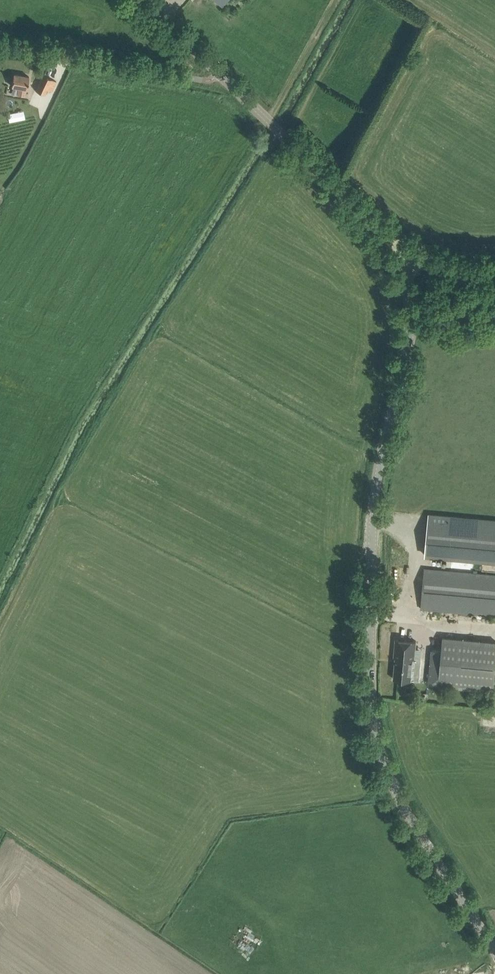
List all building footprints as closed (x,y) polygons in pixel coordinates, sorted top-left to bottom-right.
[(18,95),(24,96),(26,88),(27,88),(29,76),(14,74),(12,86),(19,87),(18,95)] [(52,90),(56,81),(43,75),(39,84),(36,90),(45,94),(47,90),(51,91),(52,90)] [(494,561),(494,520),(429,514),(426,555),(494,561)] [(494,615),(494,575),(424,569),(421,609),(494,615)] [(493,690),(494,673),(494,641),(443,636),(442,650),(432,649),(429,674),(439,675),(438,685),(493,690)] [(396,656),(394,677),(411,679),(413,658),(415,658),(416,639),(396,637),(394,656),(396,656)]
